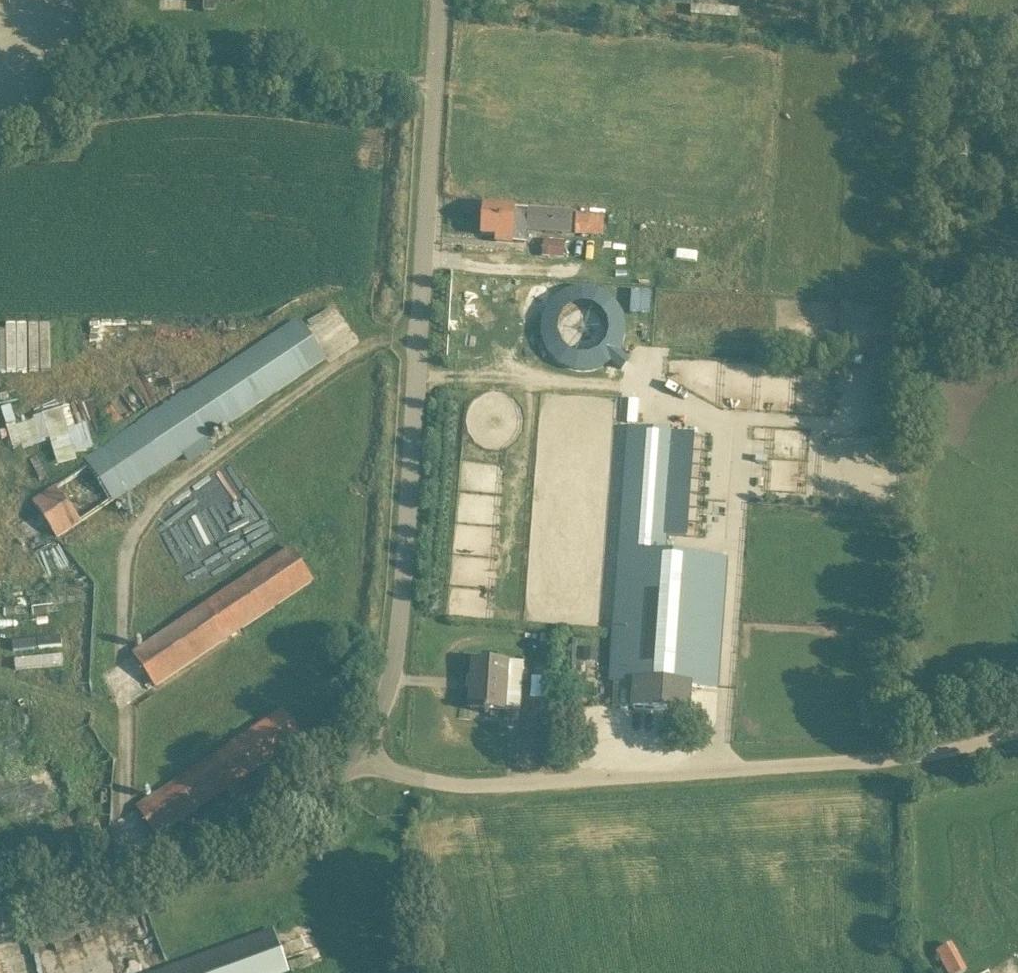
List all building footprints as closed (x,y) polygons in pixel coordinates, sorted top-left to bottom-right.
[(204,12),(215,12),(215,0),(236,1),(236,0),(183,0),(204,1),(204,12)] [(526,242),(526,231),(528,210),(517,209),(484,207),(482,235),(497,236),(497,242),(514,242),(526,242)] [(539,209),(539,210),(528,210),(526,231),(537,232),(569,234),(571,211),(539,209)] [(575,235),(604,236),(605,214),(577,213),(575,235)] [(551,242),(550,259),(567,259),(568,242),(551,242)] [(532,304),(555,378),(613,359),(616,369),(631,365),(605,281),(532,304)] [(5,324),(5,330),(0,331),(0,373),(53,371),(52,322),(5,324)] [(204,439),(325,358),(303,325),(34,504),(56,537),(185,452),(192,462),(210,449),(204,439)] [(7,424),(14,451),(55,441),(59,460),(97,452),(91,423),(78,425),(74,409),(7,424)] [(626,428),(611,681),(632,682),(694,686),(720,688),(729,558),(666,553),(675,432),(626,428)] [(675,433),(667,536),(688,538),(696,435),(675,433)] [(156,687),(313,580),(292,549),(134,654),(156,687)] [(67,665),(66,640),(15,643),(16,667),(67,665)] [(584,663),(597,664),(597,650),(585,649),(584,663)] [(524,665),(475,661),(471,709),(486,710),(485,714),(489,715),(490,711),(521,713),(524,665)] [(548,678),(532,678),(531,698),(548,699),(548,678)] [(632,682),(630,701),(630,708),(692,713),(694,686),(632,682)] [(138,808),(156,835),(226,789),(231,797),(241,791),(235,782),(303,738),(285,711),(138,808)] [(88,854),(111,847),(108,838),(85,844),(88,854)] [(289,969),(276,933),(168,972),(277,972),(289,969)] [(947,972),(963,972),(967,971),(953,944),(936,953),(947,972)]
